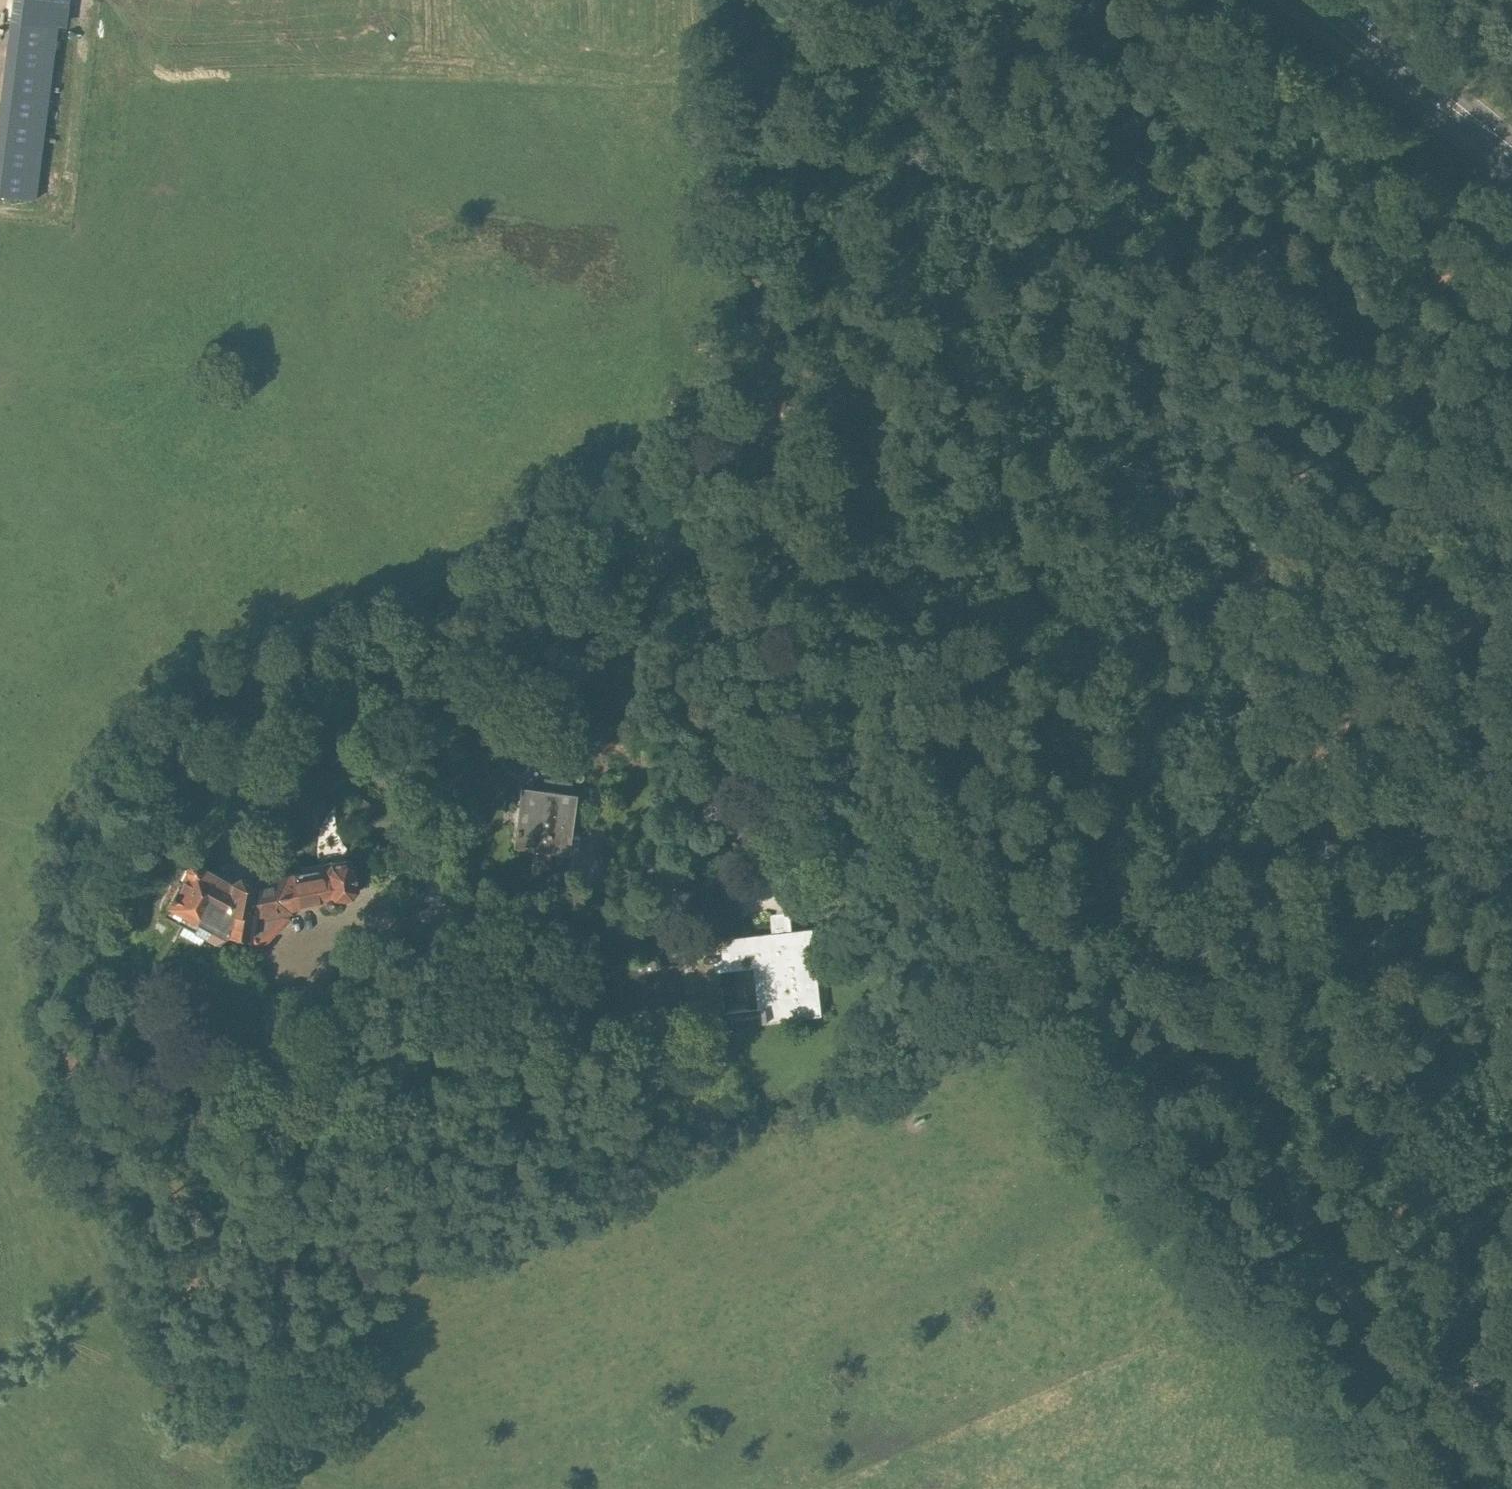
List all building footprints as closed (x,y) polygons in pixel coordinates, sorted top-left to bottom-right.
[(530,788),(521,787),(513,847),(534,850),(534,856),(562,860),(563,853),(568,853),(577,794),(571,793),(573,782),(532,776),(530,788)] [(288,902),(283,871),(266,873),(265,868),(257,861),(233,857),(224,861),(216,868),(190,855),(161,905),(177,915),(183,906),(219,926),(244,931),(245,936),(250,940),(254,940),(260,935),(262,924),(277,909),(288,907),(288,902)] [(299,869),(283,871),(288,902),(323,897),(324,901),(328,904),(334,902),(335,897),(348,895),(355,884),(351,858),(323,862),(325,870),(300,874),(299,869)] [(814,926),(794,928),(792,910),(771,912),(773,931),(718,937),(721,968),(756,964),(761,1005),(822,998),(814,926)] [(657,957),(614,962),(620,1010),(690,1001),(691,1014),(726,1010),(721,968),(718,937),(682,941),(685,961),(658,965),(657,957)]
